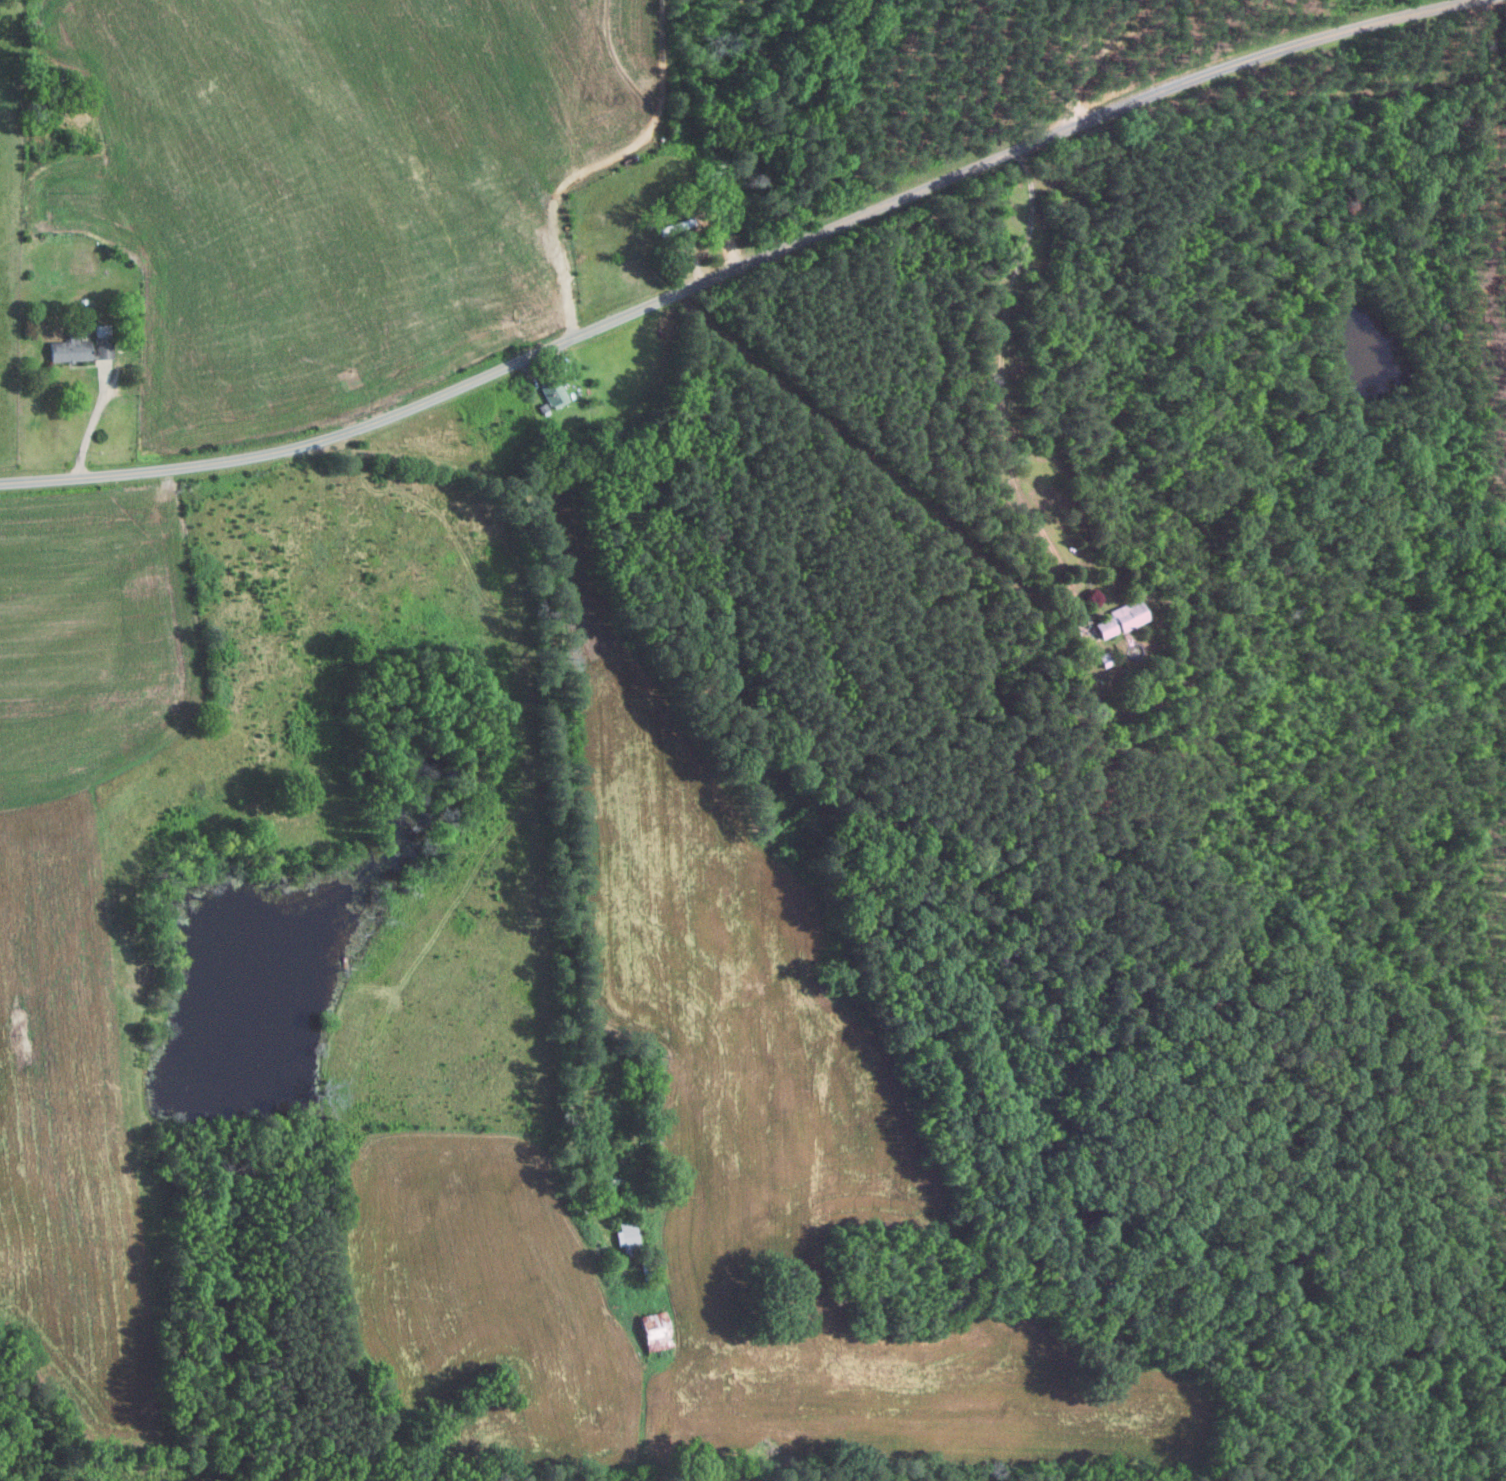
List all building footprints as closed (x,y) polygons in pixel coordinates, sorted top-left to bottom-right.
[(1094,626),(1100,641),(1147,623),(1139,601),(1109,613),(1111,619),(1094,626)] [(617,1226),(623,1256),(640,1253),(634,1223),(617,1226)] [(637,1318),(644,1355),(671,1349),(664,1313),(637,1318)]
